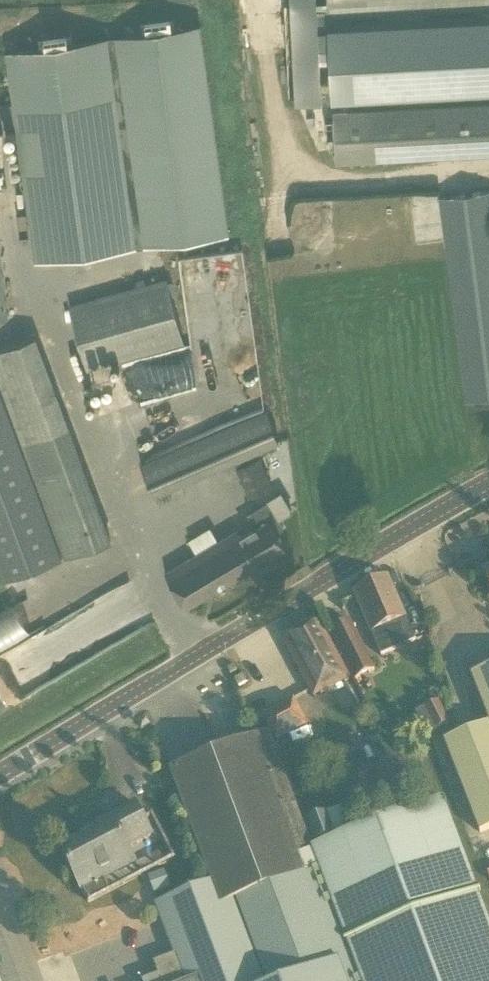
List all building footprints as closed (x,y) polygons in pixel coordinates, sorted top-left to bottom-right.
[(322,99),(317,0),(291,0),(296,101),(322,99)] [(330,26),(330,24),(329,25),(332,99),(333,99),(333,97),(488,89),(488,18),(330,26)] [(0,104),(0,114),(3,113),(5,126),(17,124),(35,257),(229,230),(201,26),(7,53),(14,102),(0,104)] [(333,112),(336,161),(356,160),(488,153),(488,104),(333,112)] [(488,397),(488,189),(440,195),(467,399),(488,397)] [(87,368),(184,341),(167,277),(70,304),(87,368)] [(111,540),(35,335),(0,349),(0,378),(66,556),(111,540)] [(0,390),(0,567),(5,579),(62,558),(0,390)] [(279,439),(266,407),(141,461),(158,502),(172,496),(167,487),(220,464),(234,496),(256,486),(262,500),(284,491),(264,445),(279,439)] [(225,535),(246,569),(286,545),(269,518),(242,534),(239,527),(225,535)] [(246,569),(225,535),(165,571),(185,605),(246,569)] [(388,576),(354,591),(381,656),(416,641),(388,576)] [(0,611),(0,651),(37,629),(19,600),(0,611)] [(350,621),(331,631),(356,680),(375,671),(350,621)] [(315,697),(349,678),(318,622),(284,641),(315,697)] [(81,666),(58,624),(0,656),(0,711),(81,666)] [(488,721),(488,669),(472,676),(488,721)] [(276,741),(307,726),(293,700),(263,715),(276,741)] [(441,706),(427,714),(436,731),(450,723),(441,706)] [(444,741),(479,833),(488,829),(488,724),(444,741)] [(383,763),(395,757),(381,729),(375,732),(372,741),(383,763)] [(213,881),(155,902),(175,958),(184,980),(287,980),(338,962),(345,980),(362,980),(312,848),(276,753),(269,734),(171,770),(178,789),(213,881)] [(361,752),(345,761),(351,771),(366,762),(361,752)] [(312,848),(362,980),(488,980),(488,923),(443,800),(312,848)] [(130,848),(152,836),(135,804),(89,828),(92,833),(60,849),(82,891),(84,890),(89,900),(109,890),(104,881),(138,863),(130,848)] [(327,812),(307,819),(316,845),(337,837),(327,812)] [(167,889),(160,871),(148,876),(154,893),(167,889)] [(338,962),(287,980),(345,980),(338,962)]
